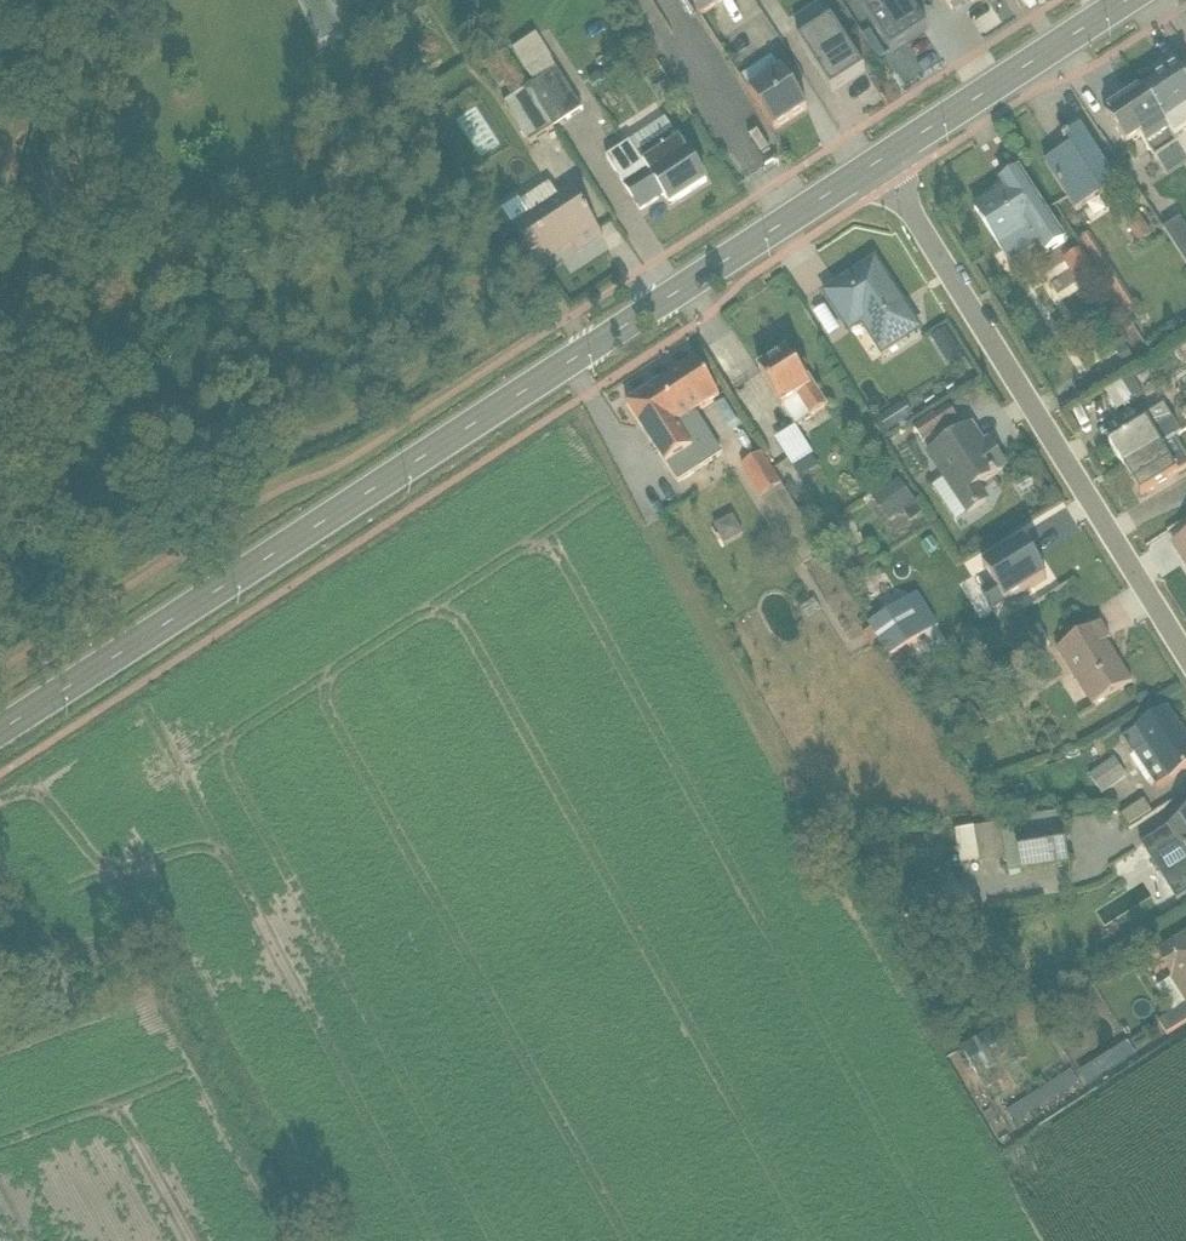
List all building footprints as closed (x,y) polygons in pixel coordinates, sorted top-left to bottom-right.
[(728,0),(691,0),(702,17),(728,0)] [(928,30),(908,0),(857,0),(864,11),(863,11),(891,55),(928,30)] [(951,10),(965,0),(945,0),(951,10)] [(832,93),(865,72),(831,21),(799,42),(832,93)] [(564,122),(597,101),(585,84),(571,92),(535,36),(511,50),(533,85),(529,88),(555,128),(558,125),(561,130),(567,127),(564,122)] [(529,144),(555,128),(529,88),(505,52),(482,67),(497,88),(502,84),(512,99),(503,105),(529,144)] [(774,130),(807,109),(782,71),(781,72),(771,57),(740,76),(774,130)] [(1178,66),(1142,89),(1185,157),(1185,78),(1178,66)] [(1142,89),(1105,113),(1128,148),(1141,139),(1146,146),(1145,147),(1154,161),(1157,159),(1168,175),(1185,163),(1185,157),(1142,89)] [(670,206),(707,182),(665,119),(629,142),(631,144),(606,159),(640,211),(663,196),(670,206)] [(1077,214),(1118,187),(1081,130),(1063,141),(1068,149),(1046,163),(1077,214)] [(1046,256),(1065,244),(1019,173),(1002,184),(1005,189),(975,209),(1010,263),(1038,245),(1046,256)] [(577,252),(603,235),(570,185),(556,194),(549,184),(523,201),(520,196),(515,200),(516,201),(501,211),(502,211),(498,214),(507,228),(511,225),(538,267),(572,244),(577,252)] [(1125,225),(1139,246),(1153,236),(1139,215),(1125,225)] [(1180,219),(1163,230),(1185,265),(1185,229),(1180,219)] [(1126,314),(1136,308),(1090,237),(1081,244),(1126,314)] [(1063,261),(1079,287),(1098,275),(1082,249),(1063,261)] [(880,356),(920,331),(876,262),(825,295),(850,334),(861,327),(880,356)] [(814,314),(829,338),(840,331),(824,307),(814,314)] [(948,364),(962,356),(946,329),(932,338),(948,364)] [(811,419),(828,407),(802,367),(797,371),(787,354),(760,371),(794,427),(774,440),(793,468),(812,455),(795,428),(810,418),(811,419)] [(719,397),(696,361),(626,404),(678,485),(722,456),(696,414),(719,397)] [(887,434),(913,417),(905,403),(878,420),(887,434)] [(922,444),(958,419),(948,406),(933,416),(932,415),(911,428),(922,444)] [(1124,469),(1174,438),(1185,431),(1185,410),(1172,419),(1164,406),(1143,419),(1145,423),(1110,445),(1124,469)] [(932,488),(956,524),(989,501),(979,486),(1006,468),(989,442),(984,446),(971,427),(927,456),(943,481),(932,488)] [(1185,469),(1185,457),(1174,438),(1124,469),(1141,497),(1185,469)] [(802,566),(822,554),(761,454),(742,466),(802,566)] [(911,524),(924,514),(899,482),(873,501),(889,523),(902,513),(911,524)] [(1174,545),(1185,564),(1185,538),(1174,545)] [(994,610),(1047,580),(1024,543),(984,566),(995,586),(984,593),(994,610)] [(900,676),(950,644),(919,594),(869,626),(900,676)] [(1024,661),(1050,645),(1039,627),(1036,629),(1030,620),(1009,632),(1015,643),(1013,644),(1024,661)] [(1057,651),(1093,709),(1133,685),(1106,643),(1111,640),(1101,624),(1057,651)] [(1185,769),(1185,740),(1167,711),(1122,741),(1129,752),(1126,754),(1150,789),(1154,787),(1156,789),(1185,769)] [(1102,796),(1128,778),(1113,758),(1088,776),(1089,779),(1083,783),(1093,798),(1100,793),(1102,796)] [(1128,828),(1151,813),(1144,801),(1121,816),(1128,828)] [(1069,867),(1061,814),(973,829),(974,830),(955,833),(960,866),(980,863),(980,866),(1007,862),(1009,876),(1022,874),(1022,875),(1069,867)] [(1142,847),(1177,903),(1185,898),(1185,819),(1142,847)] [(1157,952),(1172,978),(1171,981),(1157,990),(1171,1013),(1159,1022),(1166,1033),(1185,1021),(1185,934),(1157,952)] [(991,1072),(998,1068),(989,1052),(997,1048),(988,1032),(959,1050),(966,1061),(962,1064),(966,1072),(972,1069),(984,1090),(997,1083),(991,1072)] [(1085,1088),(1135,1055),(1127,1043),(1077,1075),(1085,1088)] [(1014,1124),(1079,1082),(1071,1070),(1006,1112),(1014,1124)]
